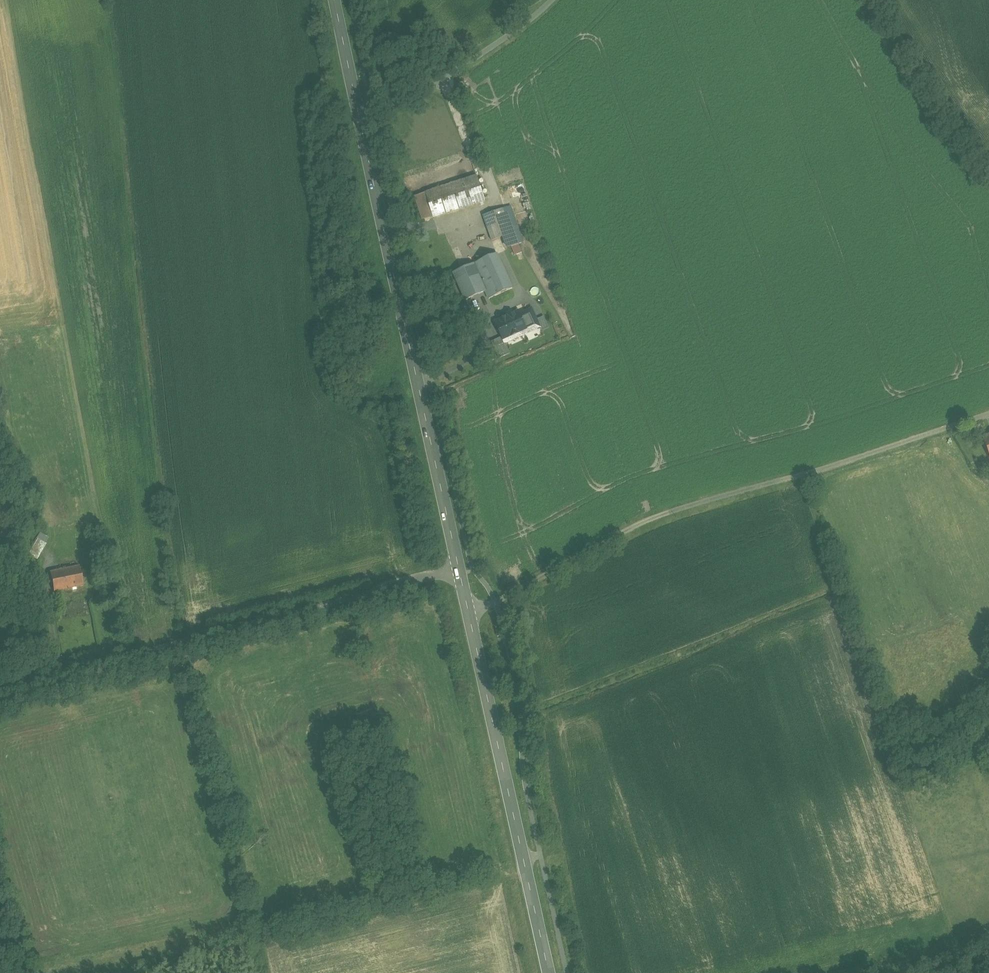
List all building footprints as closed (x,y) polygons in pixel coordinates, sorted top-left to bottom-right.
[(477,176),(426,193),(434,218),(485,201),(477,176)] [(503,209),(483,215),(492,241),(511,234),(503,209)] [(497,254),(462,269),(445,233),(419,244),(436,282),(454,273),(466,300),(486,291),(509,281),(497,254)] [(518,238),(509,242),(515,255),(522,252),(518,244),(520,243),(518,238)] [(509,281),(486,291),(489,297),(485,299),(492,313),(518,301),(509,281)] [(518,312),(496,322),(502,337),(504,340),(521,332),(522,335),(540,327),(532,309),(519,315),(518,312)] [(502,337),(491,342),(496,353),(508,348),(504,340),(502,337)] [(508,348),(496,353),(499,358),(510,353),(508,348)] [(38,532),(30,555),(40,559),(48,536),(38,532)] [(79,566),(50,572),(54,591),(83,585),(79,566)]
